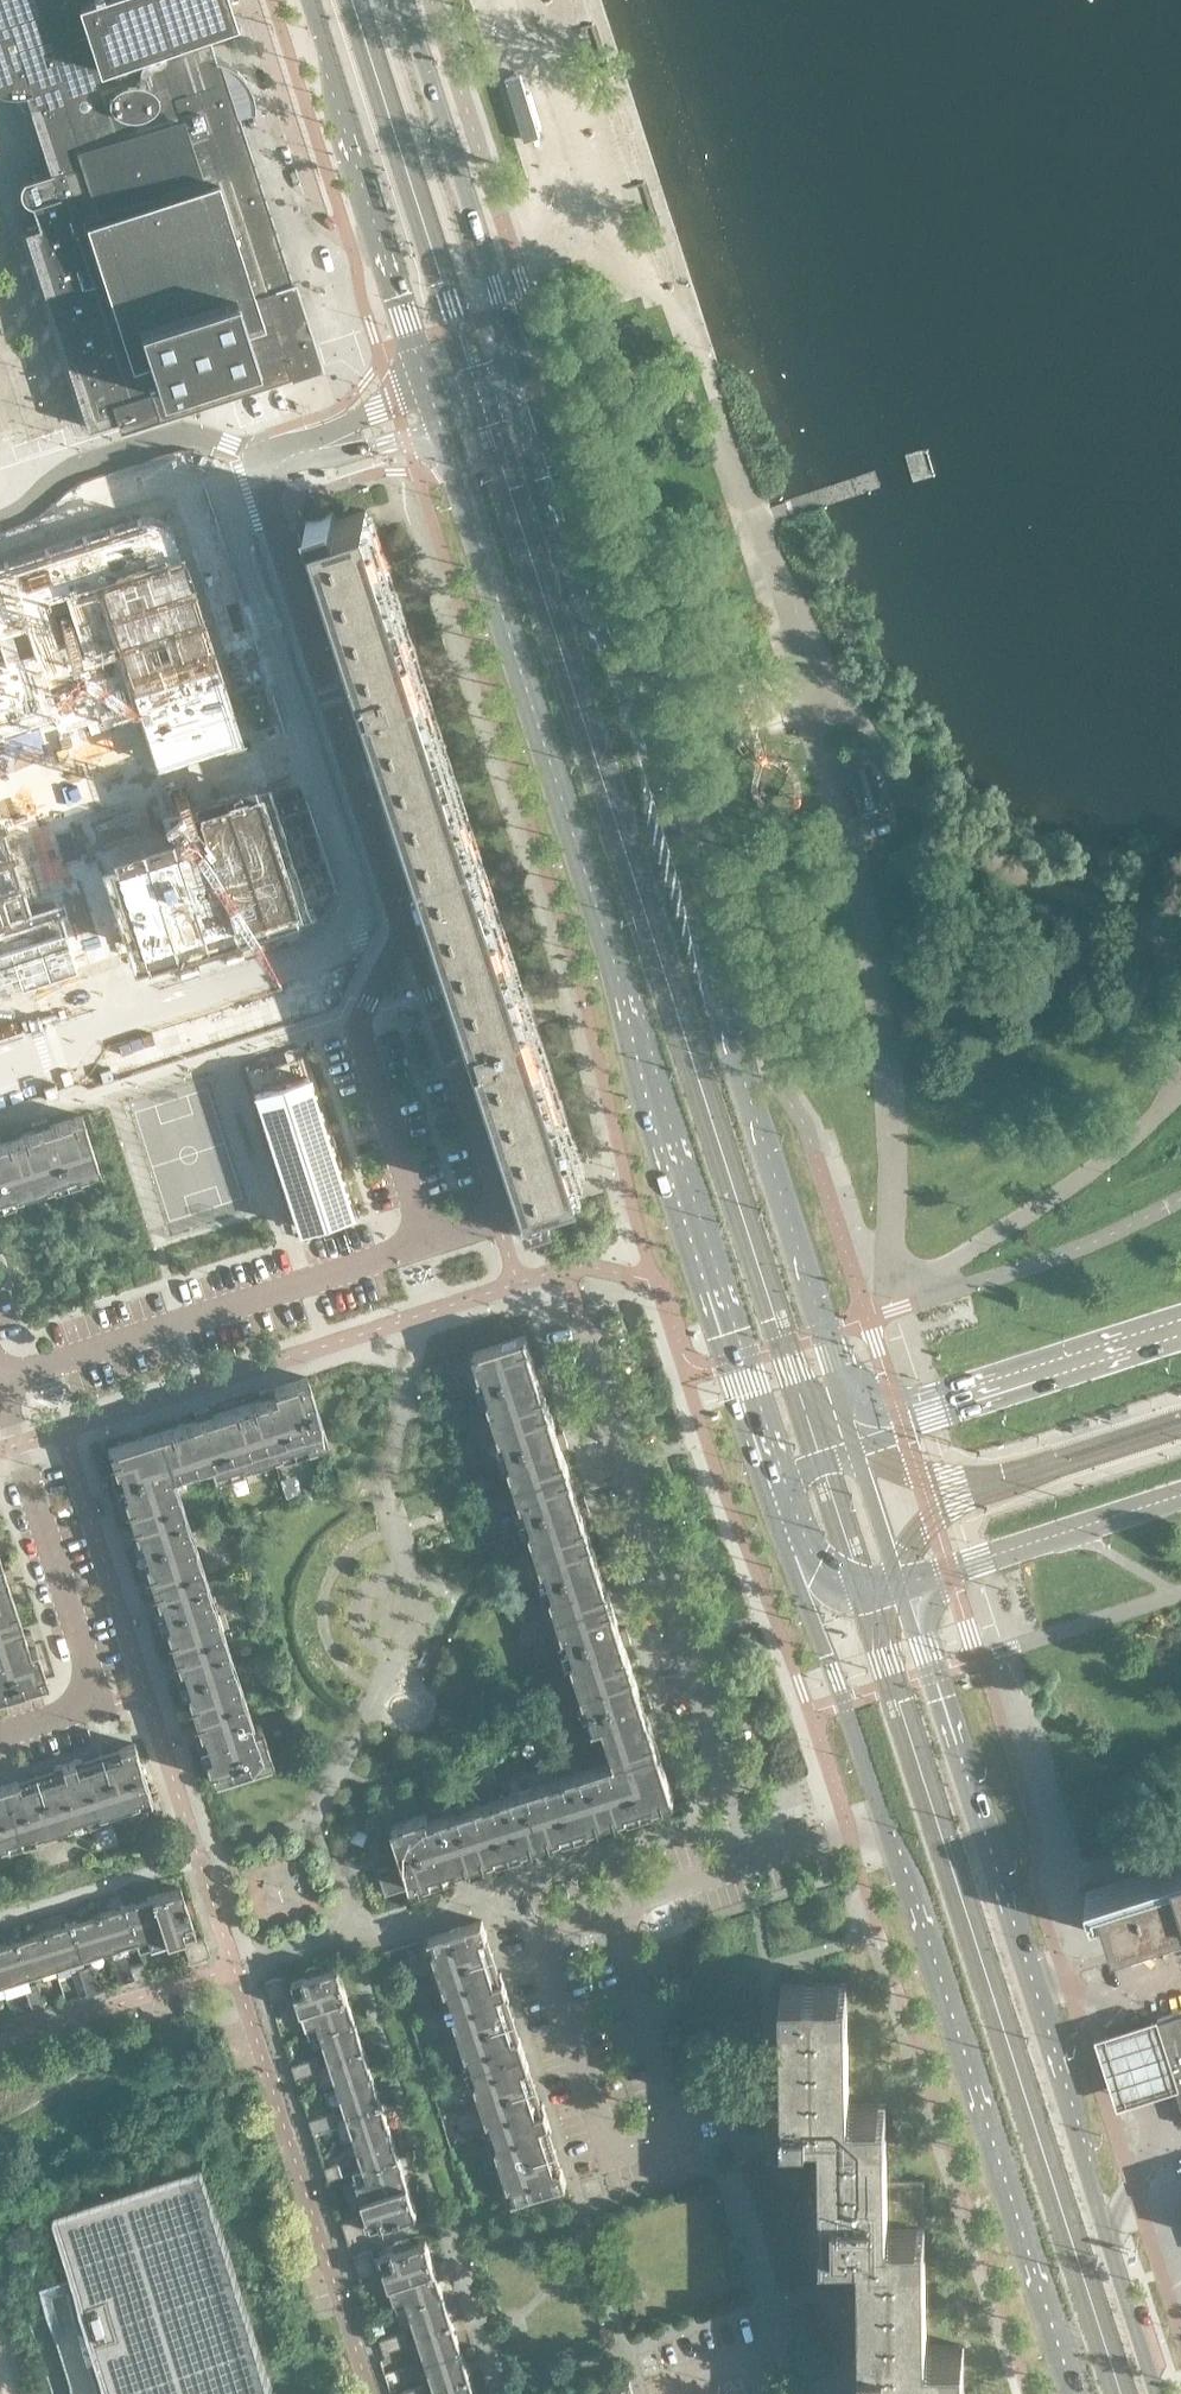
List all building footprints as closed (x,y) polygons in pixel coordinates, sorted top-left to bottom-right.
[(251,156),(239,118),(225,75),(240,70),(237,67),(234,64),(231,62),(228,60),(223,58),(217,56),(214,55),(211,48),(206,28),(229,20),(223,0),(0,0),(0,90),(2,90),(5,91),(9,91),(13,91),(16,91),(20,91),(23,90),(49,168),(22,176),(20,179),(19,181),(19,183),(18,185),(18,186),(18,188),(18,189),(19,191),(19,192),(20,194),(21,195),(23,198),(25,199),(27,200),(29,201),(30,201),(37,224),(23,228),(86,426),(110,418),(116,416),(118,423),(117,424),(118,425),(287,371),(288,373),(319,363),(316,352),(310,334),(291,276),(290,277),(251,156)] [(0,559),(0,994),(294,899),(166,505),(0,559)] [(424,690),(366,510),(366,509),(337,518),(317,525),(362,663),(345,668),(344,665),(342,666),(353,701),(355,700),(354,697),(371,692),(425,860),(473,844),(424,690)] [(580,1175),(521,990),(473,844),(425,860),(474,1013),(457,1019),(466,1051),(468,1051),(467,1048),(477,1044),(483,1064),(490,1062),(532,1191),(551,1185),(580,1175)] [(256,934),(250,917),(235,921),(241,938),(256,934)] [(98,1166),(81,1114),(49,1124),(46,1118),(31,1122),(33,1129),(15,1135),(32,1187),(52,1181),(50,1177),(76,1169),(77,1172),(98,1166)] [(15,1135),(0,1140),(0,1193),(11,1190),(12,1193),(32,1187),(15,1135)] [(547,1380),(542,1364),(536,1367),(525,1334),(473,1351),(480,1371),(483,1370),(492,1396),(488,1397),(494,1416),(546,1400),(540,1382),(547,1380)] [(326,1437),(307,1376),(259,1391),(261,1398),(243,1404),(259,1455),(279,1448),(278,1445),(304,1436),(306,1444),(326,1437)] [(568,1445),(563,1429),(557,1431),(546,1400),(494,1416),(501,1436),(504,1435),(513,1461),(509,1462),(515,1482),(567,1465),(561,1447),(568,1445)] [(259,1455),(243,1404),(211,1414),(209,1407),(194,1412),(196,1419),(107,1447),(114,1468),(117,1467),(142,1459),(146,1472),(156,1469),(152,1456),(166,1451),(172,1472),(209,1460),(211,1466),(238,1457),(239,1461),(259,1455)] [(195,1542),(172,1472),(166,1451),(152,1456),(156,1469),(146,1472),(142,1459),(117,1467),(126,1493),(122,1494),(139,1547),(143,1545),(156,1541),(160,1553),(195,1542)] [(589,1510),(584,1495),(578,1497),(567,1465),(515,1482),(522,1502),(525,1500),(534,1526),(530,1527),(536,1547),(588,1530),(582,1512),(589,1510)] [(610,1576),(605,1560),(599,1563),(588,1530),(536,1547),(543,1567),(546,1565),(555,1591),(551,1593),(557,1612),(609,1596),(604,1578),(610,1576)] [(208,1584),(195,1542),(160,1553),(156,1541),(143,1545),(147,1558),(143,1559),(156,1601),(208,1584)] [(0,1559),(0,1619),(18,1614),(8,1582),(14,1580),(9,1565),(3,1567),(0,1559)] [(220,1621),(208,1584),(156,1601),(160,1612),(164,1611),(168,1623),(164,1625),(168,1638),(220,1621)] [(631,1641),(626,1626),(620,1628),(609,1596),(557,1612),(564,1632),(567,1631),(576,1657),(572,1658),(578,1678),(630,1661),(625,1643),(631,1641)] [(35,1643),(30,1630),(24,1632),(18,1614),(0,1619),(0,1692),(46,1678),(35,1643)] [(242,1687),(226,1640),(220,1621),(168,1638),(181,1678),(185,1677),(189,1689),(185,1690),(189,1704),(242,1687)] [(662,1761),(646,1709),(652,1707),(648,1692),(641,1694),(630,1661),(578,1678),(585,1697),(588,1696),(597,1722),(593,1723),(594,1725),(604,1722),(615,1759),(638,1752),(643,1767),(662,1761)] [(271,1757),(260,1722),(254,1724),(242,1687),(189,1704),(202,1743),(206,1742),(210,1754),(203,1756),(210,1777),(271,1757)] [(414,1710),(415,1707),(415,1705),(414,1704),(414,1703),(412,1700),(411,1699),(409,1697),(407,1696),(404,1695),(402,1695),(399,1695),(397,1696),(394,1698),(393,1699),(392,1700),(391,1702),(390,1703),(390,1704),(390,1706),(390,1708),(390,1709),(390,1711),(391,1713),(392,1714),(393,1716),(396,1718),(397,1719),(399,1720),(402,1720),(404,1720),(407,1719),(410,1718),(411,1716),(412,1715),(413,1713),(414,1712),(414,1710)] [(150,1792),(144,1775),(134,1742),(117,1747),(120,1754),(83,1766),(96,1809),(98,1813),(136,1801),(135,1797),(150,1792)] [(674,1797),(662,1761),(643,1767),(638,1752),(615,1759),(581,1770),(597,1822),(628,1812),(627,1808),(653,1800),(654,1804),(674,1797)] [(96,1809),(83,1766),(76,1768),(73,1760),(60,1764),(63,1772),(19,1786),(17,1780),(2,1784),(18,1834),(31,1830),(32,1834),(71,1821),(70,1818),(96,1809)] [(597,1822),(581,1770),(545,1781),(556,1814),(575,1807),(582,1827),(597,1822)] [(556,1814),(545,1781),(506,1794),(523,1846),(562,1833),(561,1830),(574,1825),(575,1829),(582,1827),(575,1807),(556,1814)] [(2,1784),(0,1785),(0,1844),(6,1842),(5,1839),(18,1834),(2,1784)] [(523,1846),(506,1794),(461,1808),(478,1860),(496,1855),(495,1851),(508,1847),(509,1850),(523,1846)] [(478,1860),(461,1808),(429,1819),(446,1871),(465,1865),(478,1860)] [(446,1871),(429,1819),(427,1812),(392,1823),(383,1818),(370,1844),(386,1852),(393,1850),(397,1862),(378,1868),(386,1893),(432,1878),(430,1872),(443,1868),(444,1871),(446,1871)] [(1180,1916),(1180,1863),(1098,1890),(1113,1937),(1180,1916)] [(195,1932),(189,1916),(197,1913),(191,1897),(184,1899),(180,1886),(124,1904),(136,1939),(135,1939),(138,1950),(195,1932)] [(136,1939),(124,1904),(97,1912),(108,1948),(135,1939),(136,1939)] [(108,1948),(97,1912),(70,1921),(81,1956),(108,1948)] [(498,1993),(507,1991),(503,1978),(494,1980),(480,1938),(487,1935),(482,1919),(428,1936),(429,1938),(433,1937),(436,1948),(433,1950),(439,1969),(445,1989),(449,1988),(457,2014),(454,2015),(466,2054),(470,2053),(474,2066),(524,2050),(519,2035),(512,2037),(498,1993)] [(81,1956),(70,1921),(43,1930),(54,1965),(81,1956)] [(54,1965),(43,1930),(16,1938),(27,1974),(54,1965)] [(206,1944),(203,1935),(193,1939),(196,1948),(206,1944)] [(16,1938),(0,1943),(0,1982),(1,1982),(27,1974),(16,1938)] [(196,1948),(193,1939),(182,1942),(185,1951),(196,1948)] [(210,1954),(206,1944),(196,1948),(199,1957),(210,1954)] [(199,1957),(196,1948),(185,1951),(188,1961),(199,1957)] [(146,1974),(142,1961),(129,1965),(133,1979),(146,1974)] [(356,2021),(338,1965),(324,1969),(322,1962),(307,1967),(306,1968),(308,1975),(292,1980),(310,2036),(321,2033),(320,2032),(356,2021)] [(95,1977),(91,1964),(78,1968),(82,1981),(95,1977)] [(287,1985),(284,1975),(274,1978),(278,1988),(287,1985)] [(99,1989),(95,1977),(82,1981),(86,1994),(99,1989)] [(278,1988),(274,1978),(265,1981),(268,1991),(278,1988)] [(41,1994),(36,1981),(24,1985),(28,1998),(41,1994)] [(887,2178),(886,2102),(849,2103),(847,2012),(840,2012),(840,1981),(816,1982),(810,1982),(805,1982),(781,1982),(783,2090),(783,2121),(814,2121),(817,2121),(818,2121),(821,2121),(822,2211),(924,2209),(924,2177),(887,2178)] [(291,1996),(287,1985),(278,1988),(281,1999),(291,1996)] [(281,1999),(278,1988),(268,1991),(272,2002),(281,1999)] [(45,2007),(41,1994),(28,1998),(32,2011),(45,2007)] [(1154,2019),(1176,2087),(1180,2104),(1180,2011),(1154,2019)] [(1154,2019),(1097,2039),(1116,2106),(1176,2087),(1154,2019)] [(364,2048),(356,2021),(320,2032),(321,2033),(329,2059),(364,2048)] [(373,2075),(364,2048),(329,2059),(338,2086),(373,2075)] [(555,2168),(540,2124),(549,2122),(545,2108),(536,2111),(522,2067),(529,2065),(524,2050),(474,2066),(478,2079),(474,2080),(487,2120),(491,2119),(499,2145),(495,2146),(508,2185),(511,2184),(516,2197),(512,2198),(512,2199),(566,2182),(561,2166),(555,2168)] [(322,2069),(319,2062),(317,2056),(305,2060),(309,2073),(322,2069)] [(309,2073),(305,2060),(292,2064),(296,2077),(309,2073)] [(382,2102),(373,2075),(338,2086),(346,2114),(382,2102)] [(390,2129),(382,2102),(346,2114),(355,2141),(390,2129)] [(339,2123),(337,2117),(335,2110),(322,2114),(326,2127),(339,2123)] [(326,2127),(322,2114),(309,2118),(313,2131),(326,2127)] [(399,2156),(390,2129),(355,2141),(363,2167),(364,2168),(399,2156)] [(417,2212),(399,2156),(364,2168),(363,2167),(353,2170),(371,2227),(387,2222),(389,2229),(406,2224),(403,2216),(417,2212)] [(341,2174),(337,2161),(324,2165),(328,2178),(341,2174)] [(253,2393),(272,2386),(253,2328),(275,2321),(258,2270),(237,2276),(202,2164),(56,2211),(76,2273),(40,2284),(48,2310),(49,2312),(71,2381),(75,2393),(253,2393)] [(963,2344),(926,2344),(924,2209),(822,2211),(823,2288),(854,2287),(860,2287),(861,2332),(861,2363),(873,2363),(884,2363),(884,2377),(884,2393),(964,2393),(964,2391),(963,2344)] [(364,2225),(361,2214),(351,2217),(355,2228),(364,2225)] [(355,2228),(351,2217),(342,2221),(345,2231),(355,2228)] [(368,2236),(365,2229),(364,2225),(355,2228),(358,2239),(368,2236)] [(358,2239),(355,2228),(345,2231),(349,2242),(358,2239)] [(444,2295),(426,2239),(412,2244),(410,2236),(393,2242),(396,2249),(380,2254),(398,2310),(408,2307),(408,2306),(444,2295)] [(375,2259),(372,2249),(362,2252),(366,2262),(375,2259)] [(366,2262),(362,2252),(353,2255),(356,2265),(366,2262)] [(379,2270),(375,2259),(366,2262),(369,2273),(379,2270)] [(369,2273),(366,2262),(356,2265),(360,2276),(369,2273)] [(452,2322),(444,2295),(408,2306),(408,2307),(417,2333),(452,2322)] [(461,2349),(452,2322),(417,2333),(426,2360),(461,2349)] [(410,2343),(408,2336),(406,2330),(393,2334),(397,2347),(410,2343)] [(397,2347),(393,2334),(380,2338),(384,2351),(397,2347)] [(470,2376),(461,2349),(426,2360),(434,2387),(470,2376)] [(470,2376),(434,2387),(437,2393),(475,2393),(470,2376)] [(623,2382),(585,2393),(627,2393),(623,2382)] [(425,2390),(423,2384),(410,2388),(412,2393),(426,2393),(425,2390)]
